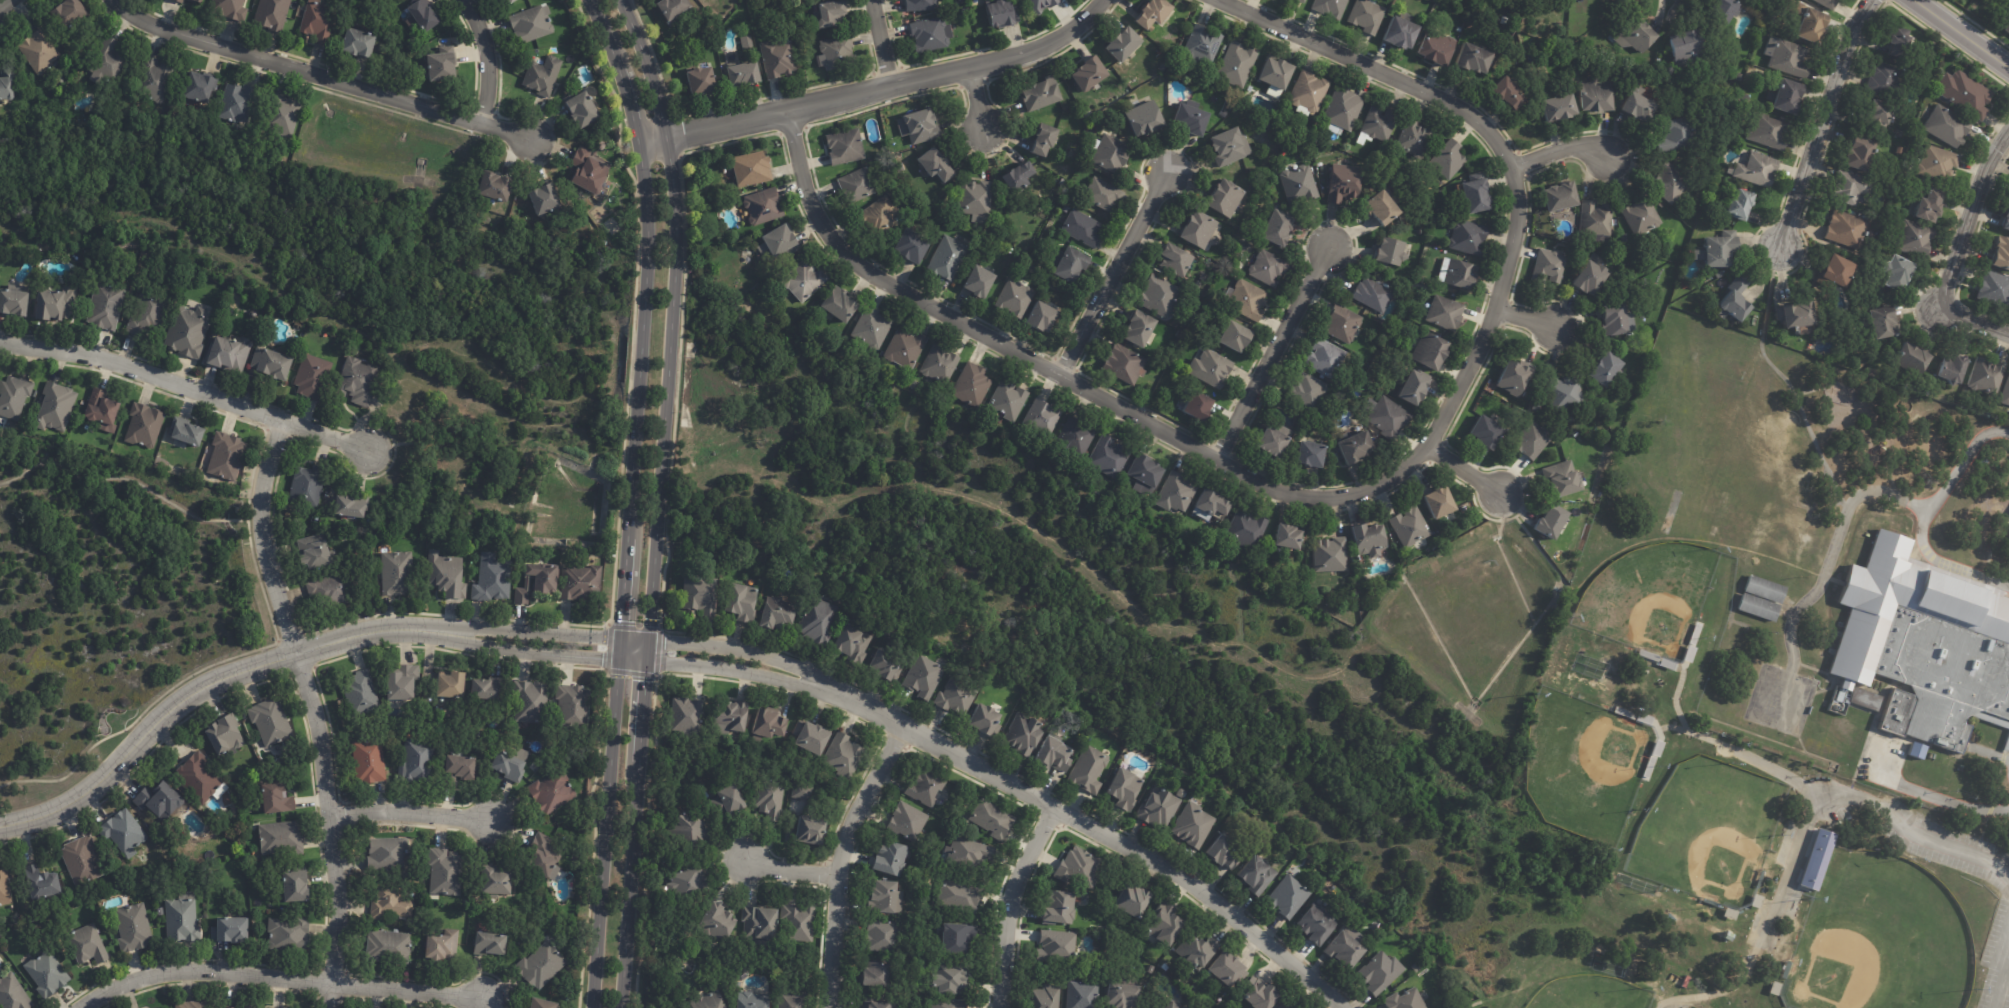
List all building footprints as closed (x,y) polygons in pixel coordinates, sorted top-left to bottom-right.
[(64,2),(67,0),(78,0),(89,15),(71,27),(72,28),(69,30),(68,30),(64,32),(51,13),(65,3),(64,2)] [(210,11),(213,0),(245,0),(243,8),(249,9),(245,23),(239,21),(239,22),(219,16),(220,14),(210,11)] [(253,26),(260,0),(292,0),(282,35),(269,31),(269,29),(267,28),(266,30),(253,26)] [(309,1),(309,0),(322,0),(321,4),(342,10),(331,50),(325,49),(314,45),(317,36),(313,35),(313,36),(308,35),(300,33),(308,1),(309,1)] [(411,2),(414,0),(428,0),(433,7),(431,9),(441,24),(425,35),(407,9),(413,5),(411,2)] [(658,5),(666,0),(670,0),(670,1),(671,0),(688,0),(692,6),(693,7),(670,23),(658,5)] [(907,11),(907,0),(938,0),(938,1),(937,1),(937,2),(938,2),(938,11),(907,12),(907,11)] [(997,4),(1000,0),(1003,0),(1006,3),(1012,2),(1014,10),(1017,9),(1020,23),(1016,24),(1016,26),(1005,28),(1005,27),(1004,27),(1004,29),(999,30),(998,28),(992,30),(988,6),(997,4)] [(1040,17),(1028,0),(1067,0),(1054,9),(1053,6),(1045,11),(1046,13),(1040,17)] [(1150,3),(1152,0),(1166,0),(1175,7),(1161,24),(1156,20),(1155,21),(1156,21),(1148,30),(1137,20),(1145,11),(1143,10),(1149,2),(1150,3)] [(1312,9),(1316,0),(1350,0),(1340,22),(1312,9)] [(1348,22),(1357,0),(1368,0),(1370,1),(1370,0),(1378,0),(1376,4),(1388,9),(1376,37),(1374,36),(1364,32),(1366,28),(1359,26),(1348,22)] [(1721,4),(1724,0),(1737,0),(1747,7),(1745,9),(1739,18),(1738,17),(1731,28),(1718,19),(1726,7),(1721,4)] [(1835,11),(1814,0),(1839,0),(1840,0),(1840,1),(1835,11)] [(845,2),(847,15),(843,16),(844,27),(821,30),(820,30),(818,28),(818,24),(821,20),(819,5),(845,2)] [(1756,7),(1759,3),(1765,7),(1762,12),(1756,7)] [(548,6),(552,15),(549,16),(550,19),(551,18),(552,22),(551,23),(552,25),(554,25),(556,31),(555,31),(556,33),(520,46),(509,17),(541,5),(542,8),(548,6)] [(1828,14),(1833,17),(1827,31),(1829,32),(1827,38),(1825,37),(1822,45),(1800,36),(1811,8),(1828,14)] [(1403,48),(1394,44),(1384,40),(1395,15),(1398,16),(1401,10),(1412,15),(1410,21),(1422,26),(1412,49),(1407,47),(1406,49),(1403,48)] [(1651,24),(1664,38),(1646,56),(1642,51),(1640,52),(1635,47),(1625,48),(1616,39),(1624,31),(1625,32),(1642,15),(1651,24)] [(951,25),(954,38),(950,40),(951,46),(949,46),(949,48),(917,55),(915,46),(917,45),(915,37),(914,37),(911,24),(942,17),(943,20),(946,22),(947,26),(951,25)] [(1197,24),(1208,28),(1207,30),(1218,35),(1219,33),(1225,36),(1212,65),(1209,64),(1207,65),(1203,64),(1201,69),(1190,64),(1192,58),(1187,56),(1187,55),(1184,53),(1196,24),(1197,24)] [(1139,36),(1145,41),(1123,64),(1108,48),(1112,44),(1111,43),(1115,38),(1116,39),(1130,25),(1139,36)] [(58,60),(54,63),(57,67),(55,68),(54,67),(51,69),(45,73),(45,74),(42,77),(40,77),(39,77),(18,47),(22,44),(22,43),(31,36),(42,28),(62,57),(58,60)] [(353,30),(378,38),(371,60),(358,56),(357,59),(350,56),(350,55),(341,52),(348,28),(353,30)] [(1907,34),(1906,37),(1907,38),(1899,60),(1885,55),(1889,44),(1885,43),(1888,35),(1894,37),(1894,36),(1897,37),(1900,28),(1909,31),(1907,34)] [(1437,32),(1451,38),(1451,37),(1458,40),(1458,41),(1463,43),(1451,69),(1428,59),(1429,58),(1422,55),(1431,29),(1437,32)] [(1675,62),(1670,40),(1699,33),(1706,63),(1677,69),(1675,62)] [(109,36),(120,43),(116,49),(119,51),(121,47),(133,54),(115,85),(88,68),(108,35),(109,36)] [(743,43),(742,38),(751,36),(754,49),(744,51),(743,43)] [(852,36),(855,48),(853,49),(855,57),(857,56),(859,63),(841,66),(841,70),(828,72),(828,69),(826,69),(824,63),(826,63),(824,54),(822,52),(821,46),(822,45),(821,42),(852,36)] [(1810,69),(1807,79),(1770,67),(1780,38),(1808,48),(1803,64),(1811,67),(1810,69)] [(1234,41),(1246,46),(1245,48),(1249,50),(1250,47),(1256,49),(1255,52),(1260,54),(1244,90),(1216,78),(1233,40),(1234,41)] [(791,44),(792,44),(795,57),(797,57),(798,63),(797,64),(799,71),(793,72),(794,75),(787,77),(786,74),(782,75),(782,78),(769,81),(761,44),(777,41),(778,44),(784,43),(785,46),(791,44)] [(1480,48),(1494,53),(1486,74),(1480,71),(1479,73),(1469,69),(1469,70),(1456,65),(1465,42),(1480,48)] [(381,44),(390,48),(388,54),(379,51),(381,44)] [(457,64),(458,65),(456,65),(457,79),(430,82),(430,79),(428,79),(427,78),(426,73),(429,71),(427,55),(440,54),(439,47),(454,45),(455,52),(456,52),(457,64)] [(1528,54),(1535,51),(1539,62),(1532,65),(1528,54)] [(1282,60),(1288,63),(1287,63),(1297,68),(1287,92),(1284,91),(1279,100),(1267,95),(1271,85),(1260,80),(1270,59),(1267,58),(1269,54),(1282,60)] [(1106,79),(1085,93),(1073,75),(1079,71),(1078,70),(1087,65),(1085,63),(1097,55),(1111,76),(1106,79)] [(551,56),(552,56),(555,57),(557,58),(558,59),(564,61),(551,98),(550,98),(550,99),(538,95),(539,92),(537,91),(530,89),(529,89),(522,87),(531,62),(533,62),(534,62),(538,63),(538,65),(542,66),(543,65),(545,66),(548,56),(551,56)] [(148,57),(160,60),(159,64),(162,64),(162,65),(175,68),(166,103),(136,95),(145,57),(148,57)] [(759,83),(749,85),(749,84),(733,88),(729,68),(758,61),(763,82),(759,83)] [(1864,89),(1868,77),(1870,78),(1871,75),(1870,74),(1872,69),(1873,70),(1876,62),(1896,69),(1887,97),(1864,89)] [(1160,68),(1164,64),(1169,68),(1164,72),(1160,68)] [(1928,73),(1923,71),(1925,64),(1931,67),(1928,73)] [(715,93),(706,95),(705,94),(693,97),(687,73),(694,72),(694,71),(702,69),(703,70),(712,68),(718,92),(715,93)] [(1304,70),(1316,76),(1315,77),(1318,79),(1318,80),(1322,81),(1323,79),(1332,83),(1318,114),(1317,113),(1315,115),(1311,113),(1309,117),(1297,112),(1299,108),(1294,105),(1293,103),(1289,101),(1303,70),(1304,70)] [(1987,100),(1984,105),(1983,105),(1981,107),(1987,111),(1979,123),(1932,91),(1944,73),(1950,76),(1952,72),(1953,73),(1955,70),(1991,93),(1987,100)] [(7,100),(0,101),(0,78),(2,78),(2,72),(12,71),(13,78),(11,78),(13,99),(12,101),(8,102),(7,100)] [(201,75),(204,76),(205,73),(219,77),(215,93),(212,93),(209,106),(183,99),(191,72),(201,75)] [(1740,73),(1745,75),(1742,82),(1737,80),(1740,73)] [(1029,113),(1024,99),(1026,98),(1023,90),(1047,81),(1046,77),(1055,74),(1064,101),(1029,113)] [(1514,107),(1504,98),(1503,99),(1493,89),(1508,74),(1522,89),(1519,92),(1529,102),(1519,112),(1514,107)] [(1807,89),(1804,98),(1800,97),(1798,103),(1800,104),(1799,107),(1802,107),(1799,117),(1776,109),(1777,106),(1769,103),(1772,93),(1780,95),(1782,89),(1781,89),(1782,86),(1783,86),(1785,80),(1808,87),(1807,89)] [(1610,113),(1593,113),(1593,112),(1587,112),(1582,83),(1593,84),(1593,82),(1600,82),(1600,83),(1613,83),(1617,93),(1619,113),(1610,113)] [(244,85),(259,89),(249,124),(238,120),(237,124),(216,118),(227,83),(236,86),(236,85),(243,87),(242,90),(243,91),(244,85)] [(1344,94),(1346,95),(1348,91),(1356,95),(1356,96),(1366,100),(1351,133),(1344,130),(1341,136),(1326,130),(1329,125),(1325,123),(1325,122),(1323,120),(1336,90),(1344,94)] [(600,117),(601,118),(580,130),(575,122),(574,122),(570,115),(571,114),(565,103),(585,91),(600,117)] [(1644,97),(1660,105),(1650,125),(1623,110),(1633,91),(1644,97)] [(285,97),(287,97),(286,98),(289,99),(289,98),(298,101),(298,102),(303,103),(293,139),(265,131),(276,94),(285,97)] [(1559,120),(1548,123),(1543,102),(1573,94),(1579,115),(1572,117),(1572,119),(1561,122),(1560,120),(1559,120)] [(1191,100),(1202,104),(1200,110),(1213,115),(1205,139),(1192,135),(1193,132),(1186,130),(1186,128),(1176,125),(1183,104),(1187,105),(1189,99),(1191,100)] [(1165,130),(1145,139),(1145,137),(1138,140),(1126,114),(1154,100),(1167,128),(1165,130)] [(1870,101),(1891,108),(1886,125),(1889,126),(1885,138),(1869,132),(1872,123),(1863,120),(1869,101),(1870,101)] [(1971,126),(1964,137),(1963,136),(1961,139),(1964,141),(1961,146),(1958,144),(1955,149),(1922,130),(1938,104),(1972,125),(1971,126)] [(1383,110),(1381,115),(1384,117),(1388,108),(1401,113),(1387,144),(1375,138),(1373,139),(1372,142),(1366,139),(1363,146),(1357,143),(1372,106),(1383,110)] [(936,117),(938,121),(936,121),(938,128),(940,127),(943,136),(913,145),(911,136),(912,135),(909,124),(907,125),(905,116),(932,108),(934,115),(936,114),(936,117)] [(1223,110),(1228,114),(1225,118),(1220,115),(1223,110)] [(1787,142),(1784,151),(1746,138),(1756,111),(1770,115),(1770,117),(1790,124),(1784,141),(1787,142)] [(1096,122),(1100,116),(1105,119),(1101,125),(1096,122)] [(1664,154),(1661,141),(1668,139),(1666,131),(1664,132),(1663,122),(1692,117),(1695,130),(1698,129),(1698,132),(1695,132),(1698,147),(1664,154)] [(1410,119),(1420,123),(1419,125),(1425,128),(1426,127),(1436,131),(1423,161),(1395,149),(1408,118),(1410,119)] [(1033,152),(1038,138),(1035,137),(1040,124),(1059,131),(1052,149),(1049,148),(1045,159),(1032,154),(1033,152)] [(1219,167),(1215,156),(1220,154),(1219,152),(1217,152),(1214,146),(1216,145),(1213,138),(1240,127),(1242,131),(1243,131),(1253,153),(1247,155),(1248,156),(1220,168),(1219,167)] [(861,133),(867,160),(834,167),(831,154),(833,153),(832,149),(830,150),(828,136),(861,129),(861,133)] [(1128,163),(1126,167),(1125,166),(1120,176),(1092,161),(1095,155),(1089,151),(1096,138),(1102,142),(1106,133),(1134,148),(1132,150),(1133,150),(1131,155),(1132,156),(1128,163)] [(1868,155),(1868,157),(1863,155),(1857,172),(1839,166),(1849,136),(1872,144),(1869,152),(1870,152),(1869,155),(1868,155)] [(1454,138),(1463,146),(1459,150),(1463,154),(1462,155),(1463,156),(1463,155),(1469,160),(1450,181),(1430,163),(1453,137),(1454,138)] [(1959,156),(1955,168),(1950,166),(1949,170),(1950,170),(1948,179),(1942,177),(1940,181),(1913,173),(1917,163),(1918,164),(1925,144),(1959,155),(1959,156)] [(593,153),(590,158),(611,169),(609,172),(611,173),(608,178),(608,179),(603,188),(604,191),(601,197),(598,198),(572,184),(580,170),(582,171),(584,168),(573,162),(581,146),(593,153)] [(949,161),(950,163),(948,164),(956,174),(945,183),(937,173),(933,177),(925,168),(922,168),(920,165),(920,161),(919,160),(935,147),(940,153),(943,157),(945,155),(949,161)] [(770,158),(771,163),(772,170),(774,181),(739,189),(732,158),(763,151),(765,158),(770,157),(770,158)] [(1780,163),(1777,171),(1775,171),(1773,178),(1775,178),(1771,189),(1733,176),(1733,175),(1727,173),(1730,165),(1736,167),(1737,163),(1747,166),(1752,151),(1780,161),(1780,163)] [(1648,184),(1659,171),(1662,174),(1665,169),(1663,167),(1668,160),(1692,180),(1689,184),(1692,186),(1688,191),(1686,189),(1681,196),(1682,200),(1679,203),(1676,203),(1674,205),(1648,184)] [(1028,187),(1014,195),(1003,177),(1012,171),(1012,170),(1020,166),(1020,167),(1030,161),(1037,172),(1027,178),(1031,185),(1028,187)] [(1299,163),(1300,167),(1305,165),(1308,167),(1311,166),(1320,198),(1308,202),(1308,200),(1300,202),(1301,205),(1290,208),(1281,176),(1282,175),(1284,171),(1287,170),(1286,166),(1298,162),(1299,163)] [(1337,165),(1368,169),(1364,200),(1359,200),(1358,203),(1348,202),(1348,198),(1345,198),(1344,205),(1330,204),(1331,195),(1330,195),(1334,164),(1337,165)] [(878,193),(849,205),(838,180),(866,167),(878,193)] [(1833,180),(1836,170),(1868,180),(1862,196),(1858,195),(1854,208),(1831,200),(1832,194),(1830,193),(1833,183),(1832,183),(1833,180)] [(501,178),(517,183),(513,196),(511,195),(508,205),(478,196),(485,171),(498,175),(497,177),(501,178)] [(1482,174),(1483,180),(1487,179),(1490,192),(1488,193),(1489,197),(1490,197),(1492,204),(1491,204),(1492,211),(1470,216),(1463,184),(1470,183),(1468,175),(1482,172),(1482,174)] [(1126,194),(1120,204),(1116,202),(1116,204),(1117,204),(1112,214),(1088,201),(1091,195),(1087,193),(1095,176),(1126,193),(1126,194)] [(1210,204),(1219,188),(1218,187),(1219,184),(1222,186),(1225,179),(1245,191),(1244,193),(1246,194),(1242,200),(1247,203),(1242,212),(1236,209),(1230,219),(1208,206),(1210,204)] [(981,182),(991,182),(991,192),(990,192),(988,225),(972,224),(972,215),(956,215),(957,200),(959,200),(960,182),(968,183),(968,188),(969,183),(975,183),(975,185),(979,185),(979,182),(981,182)] [(551,214),(547,216),(546,218),(542,219),(540,218),(539,219),(530,194),(554,184),(564,209),(551,214)] [(1582,208),(1551,215),(1546,193),(1552,192),(1551,190),(1559,188),(1559,190),(1563,189),(1562,187),(1576,184),(1582,208)] [(1386,187),(1398,202),(1395,204),(1403,213),(1397,217),(1398,219),(1396,220),(1395,219),(1384,228),(1373,213),(1370,215),(1363,206),(1383,190),(1382,188),(1385,186),(1386,187)] [(776,187),(780,199),(779,200),(780,203),(781,208),(783,207),(786,216),(755,227),(754,226),(753,226),(751,224),(749,220),(750,217),(751,217),(749,209),(746,208),(744,203),(745,200),(745,197),(776,187)] [(1750,211),(1746,222),(1731,216),(1732,215),(1728,213),(1733,198),(1737,199),(1740,189),(1757,195),(1754,202),(1756,203),(1754,207),(1752,207),(1750,211)] [(1940,195),(1937,204),(1943,206),(1941,212),(1942,212),(1939,219),(1937,218),(1934,227),(1911,219),(1918,200),(1923,202),(1927,190),(1940,195)] [(893,204),(897,209),(893,212),(897,217),(895,218),(899,225),(893,229),(894,230),(878,242),(865,225),(862,227),(856,218),(886,195),(893,204)] [(1651,230),(1647,232),(1647,234),(1643,236),(1641,235),(1638,237),(1622,209),(1630,205),(1632,207),(1634,205),(1633,204),(1648,195),(1664,223),(1660,225),(1661,226),(1657,229),(1656,227),(1651,230)] [(1584,201),(1597,202),(1596,211),(1597,211),(1597,208),(1603,208),(1603,205),(1614,205),(1612,237),(1611,237),(1610,244),(1596,243),(1597,236),(1580,234),(1583,201),(1584,201)] [(2005,204),(2008,205),(2008,232),(1999,229),(2003,217),(2001,216),(2005,204)] [(1066,205),(1070,208),(1069,209),(1071,210),(1069,214),(1063,211),(1065,205),(1066,205)] [(1102,240),(1096,250),(1062,231),(1074,210),(1103,226),(1099,234),(1097,233),(1096,235),(1103,238),(1102,240)] [(1294,218),(1297,220),(1294,226),(1296,227),(1293,233),(1292,232),(1290,237),(1291,238),(1291,239),(1293,240),(1289,248),(1287,247),(1286,249),(1256,234),(1262,223),(1269,226),(1277,210),(1294,218)] [(1835,243),(1823,239),(1827,227),(1828,227),(1829,224),(1828,224),(1831,216),(1832,216),(1834,210),(1869,222),(1865,233),(1864,238),(1863,237),(1859,251),(1835,243)] [(1219,224),(1204,250),(1181,238),(1192,216),(1194,217),(1197,211),(1219,222),(1219,224)] [(1411,219),(1403,222),(1401,216),(1409,213),(1411,219)] [(621,230),(613,236),(604,224),(614,217),(622,229),(621,230)] [(1491,228),(1487,240),(1486,240),(1485,243),(1483,243),(1482,249),(1485,250),(1483,258),(1450,248),(1451,248),(1449,245),(1450,240),(1452,239),(1455,231),(1453,228),(1455,223),(1457,222),(1458,219),(1491,228)] [(1928,244),(1927,247),(1929,247),(1924,260),(1894,250),(1895,246),(1894,246),(1899,230),(1898,228),(1900,222),(1903,221),(1903,220),(1934,230),(1931,239),(1929,239),(1928,244)] [(793,233),(802,247),(789,255),(787,252),(775,259),(763,237),(786,223),(785,223),(788,221),(794,231),(793,232),(793,233)] [(916,235),(932,243),(919,268),(909,263),(908,263),(905,261),(905,260),(898,256),(900,254),(895,252),(909,225),(919,231),(916,235)] [(1736,232),(1736,237),(1740,237),(1740,253),(1733,253),(1733,261),(1735,261),(1735,268),(1708,268),(1709,260),(1694,260),(1694,250),(1705,250),(1705,238),(1722,239),(1722,229),(1736,230),(1736,232)] [(954,240),(970,248),(952,282),(927,269),(945,235),(954,240)] [(1997,236),(2008,240),(2008,272),(1988,266),(1995,246),(1994,246),(1997,236)] [(1404,244),(1407,244),(1404,253),(1409,260),(1401,263),(1400,268),(1387,265),(1386,270),(1370,265),(1372,259),(1376,260),(1378,249),(1380,250),(1383,238),(1404,244)] [(1184,278),(1183,279),(1177,275),(1176,277),(1169,273),(1170,272),(1161,267),(1162,265),(1161,264),(1163,260),(1162,259),(1163,256),(1162,256),(1168,243),(1195,258),(1184,278)] [(1070,248),(1092,260),(1085,272),(1082,270),(1074,285),(1054,275),(1056,271),(1047,266),(1056,249),(1065,254),(1069,247),(1070,248)] [(1290,265),(1282,279),(1279,277),(1277,279),(1280,281),(1276,290),(1250,275),(1251,273),(1250,270),(1252,267),(1255,266),(1258,260),(1258,258),(1260,255),(1261,254),(1264,250),(1290,264),(1290,265)] [(1554,254),(1555,253),(1559,254),(1560,256),(1569,258),(1561,286),(1550,282),(1551,277),(1548,276),(1545,285),(1532,281),(1541,250),(1554,254)] [(1828,253),(1852,265),(1840,288),(1833,284),(1831,290),(1824,287),(1827,281),(1816,276),(1827,253),(1828,253)] [(1903,281),(1902,283),(1900,283),(1899,284),(1900,284),(1895,293),(1879,285),(1884,275),(1876,271),(1880,263),(1883,262),(1884,263),(1889,253),(1911,265),(1903,281)] [(1478,280),(1474,293),(1445,284),(1445,283),(1438,281),(1445,258),(1451,260),(1452,259),(1480,268),(1479,273),(1477,273),(1476,274),(1479,275),(1478,280)] [(1603,266),(1610,271),(1608,272),(1611,275),(1596,298),(1589,293),(1588,294),(1574,285),(1591,260),(1600,267),(1602,265),(1603,266)] [(821,270),(831,280),(804,305),(790,290),(788,290),(782,282),(804,261),(810,267),(812,264),(817,270),(815,271),(817,274),(821,270)] [(983,268),(990,271),(989,272),(998,277),(986,301),(982,299),(981,300),(975,297),(976,295),(965,289),(977,266),(982,268),(983,268)] [(1717,275),(1716,274),(1723,270),(1726,275),(1718,278),(1717,275)] [(1746,286),(1739,294),(1744,298),(1743,299),(1754,308),(1741,323),(1726,310),(1724,310),(1721,308),(1721,305),(1732,291),(1727,287),(1740,271),(1751,280),(1746,286)] [(1984,271),(2008,279),(2008,300),(2006,309),(1975,299),(1976,294),(1975,293),(1976,291),(1977,291),(1983,271),(1984,271)] [(1140,302),(1154,274),(1186,292),(1178,308),(1180,309),(1176,316),(1175,315),(1172,321),(1167,318),(1167,320),(1139,305),(1140,302)] [(1204,274),(1211,277),(1208,283),(1201,280),(1204,274)] [(1395,293),(1383,315),(1352,298),(1361,282),(1362,283),(1366,277),(1384,287),(1386,284),(1390,286),(1389,289),(1395,293)] [(1018,281),(1019,283),(1027,287),(1028,287),(1033,289),(1034,291),(1036,292),(1022,321),(1013,316),(1014,314),(1003,309),(1002,311),(995,308),(1010,278),(1013,280),(1015,279),(1018,281)] [(1644,289),(1640,283),(1647,279),(1650,285),(1644,289)] [(114,331),(108,329),(108,328),(105,327),(104,328),(94,326),(94,323),(86,321),(97,280),(126,287),(115,331),(114,331)] [(1268,304),(1265,311),(1267,313),(1261,325),(1227,308),(1241,280),(1243,280),(1271,294),(1268,300),(1270,301),(1268,304)] [(1617,286),(1620,281),(1625,285),(1622,289),(1617,286)] [(1051,282),(1060,287),(1057,291),(1049,287),(1051,282)] [(76,287),(72,319),(63,318),(63,320),(54,319),(55,316),(50,316),(50,319),(35,317),(39,289),(51,290),(51,289),(63,290),(64,284),(73,285),(73,287),(76,287)] [(843,290),(847,292),(845,296),(854,301),(853,302),(859,306),(846,325),(821,308),(835,286),(841,289),(843,290)] [(4,312),(0,312),(0,288),(14,290),(29,291),(26,316),(14,314),(14,313),(9,312),(9,313),(4,313),(4,312)] [(138,335),(126,330),(133,310),(135,311),(142,289),(170,298),(158,333),(143,328),(140,336),(138,335)] [(1466,308),(1463,317),(1457,333),(1443,328),(1442,329),(1441,328),(1441,327),(1427,322),(1437,296),(1466,307),(1466,308)] [(1037,330),(1026,325),(1038,302),(1042,304),(1045,298),(1059,305),(1056,311),(1059,313),(1049,335),(1043,332),(1043,333),(1037,330)] [(1809,327),(1779,331),(1778,322),(1774,322),(1772,308),(1806,303),(1809,327)] [(187,308),(195,310),(194,311),(196,312),(198,305),(209,309),(203,327),(207,329),(202,344),(205,345),(200,360),(179,353),(180,350),(164,345),(177,304),(187,308)] [(1366,319),(1364,323),(1365,323),(1362,329),(1361,329),(1356,338),(1358,339),(1355,344),(1354,344),(1352,347),(1324,332),(1329,323),(1331,324),(1332,322),(1331,321),(1339,305),(1366,319)] [(1629,336),(1603,338),(1601,325),(1605,325),(1603,308),(1626,305),(1629,336)] [(868,307),(877,312),(878,311),(880,313),(879,314),(878,313),(878,314),(882,316),(886,318),(886,317),(895,322),(880,352),(878,351),(875,352),(871,350),(870,347),(862,343),(860,344),(856,342),(854,338),(851,337),(867,307),(868,307)] [(1888,308),(1894,337),(1872,342),(1865,312),(1888,307),(1888,308)] [(1146,351),(1127,340),(1130,334),(1129,333),(1134,324),(1132,323),(1138,311),(1160,323),(1146,351)] [(1253,335),(1245,349),(1244,348),(1241,354),(1219,343),(1231,321),(1254,334),(1253,335)] [(917,333),(929,339),(912,372),(894,362),(891,362),(886,359),(885,356),(899,329),(905,332),(906,331),(911,333),(911,332),(913,334),(912,336),(914,337),(917,333)] [(1447,362),(1447,364),(1446,364),(1440,375),(1412,360),(1427,331),(1454,346),(1451,351),(1453,352),(1447,362)] [(230,338),(239,341),(241,335),(251,339),(250,340),(254,341),(242,374),(207,362),(217,334),(228,338),(228,337),(230,338)] [(1350,354),(1344,364),(1341,363),(1332,380),(1306,366),(1313,353),(1317,355),(1318,353),(1313,350),(1320,338),(1350,354)] [(1111,353),(1117,343),(1149,361),(1134,388),(1104,371),(1108,363),(1107,362),(1111,353)] [(1921,352),(1930,357),(1918,377),(1891,361),(1894,356),(1889,354),(1892,349),(1897,351),(1902,343),(1917,352),(1918,350),(1921,352)] [(952,354),(961,359),(946,386),(920,372),(935,344),(941,348),(940,349),(951,355),(952,354)] [(264,348),(266,348),(294,358),(286,381),(277,378),(277,379),(269,376),(270,374),(255,369),(256,368),(250,366),(258,346),(264,348)] [(1237,366),(1233,374),(1231,373),(1226,383),(1226,382),(1225,384),(1226,385),(1223,392),(1212,386),(1211,387),(1208,385),(1209,384),(1188,374),(1196,358),(1202,361),(1203,360),(1203,357),(1205,353),(1207,352),(1208,349),(1237,365),(1237,366)] [(1607,388),(1590,375),(1609,351),(1626,364),(1622,370),(1625,373),(1621,378),(1618,375),(1607,388)] [(318,401),(307,397),(307,396),(297,393),(300,386),(294,384),(305,353),(333,362),(320,402),(318,401)] [(363,359),(361,363),(383,370),(370,407),(351,401),(353,396),(349,395),(350,391),(349,391),(346,398),(335,394),(349,354),(363,359)] [(1954,356),(1966,361),(1957,386),(1952,384),(1946,387),(1943,382),(1933,378),(1940,357),(1946,359),(1948,354),(1954,356)] [(1990,365),(1992,366),(1993,364),(2005,368),(1994,398),(1973,391),(1972,392),(1968,390),(1969,388),(1965,387),(1976,358),(1982,360),(1981,362),(1990,365)] [(1521,361),(1535,368),(1523,392),(1517,399),(1507,394),(1508,393),(1496,387),(1509,362),(1517,365),(1519,360),(1521,361)] [(969,362),(987,372),(984,377),(988,379),(988,380),(993,383),(979,410),(951,395),(969,362)] [(1422,371),(1430,376),(1429,378),(1432,380),(1427,390),(1421,402),(1420,402),(1417,407),(1398,397),(1413,370),(1416,372),(1418,369),(1422,371)] [(1289,395),(1296,381),(1298,382),(1299,380),(1296,378),(1301,370),(1328,385),(1314,410),(1288,396),(1289,395)] [(2008,371),(2008,404),(2007,405),(1997,402),(1999,395),(2000,395),(2008,371)] [(18,422),(0,416),(0,379),(6,381),(8,375),(10,375),(18,378),(19,376),(33,381),(32,382),(36,383),(31,397),(28,395),(18,422)] [(1585,406),(1553,413),(1546,379),(1559,376),(1560,380),(1565,379),(1565,378),(1579,375),(1585,406)] [(49,381),(66,387),(67,386),(74,389),(73,390),(79,393),(64,432),(47,425),(45,431),(34,427),(46,395),(43,393),(48,380),(49,381)] [(1016,391),(1018,392),(1020,389),(1030,394),(1015,425),(1004,419),(1005,417),(1002,415),(1003,414),(998,411),(996,414),(987,409),(1003,380),(1016,387),(1014,390),(1016,391)] [(1528,399),(1533,384),(1539,386),(1534,401),(1528,399)] [(96,387),(107,391),(105,397),(109,398),(109,399),(113,400),(113,399),(121,403),(114,424),(118,425),(115,434),(96,427),(98,420),(97,420),(94,421),(88,419),(87,416),(84,415),(94,386),(96,387)] [(1214,403),(1209,412),(1211,413),(1205,424),(1183,412),(1194,391),(1214,402),(1214,403)] [(1403,432),(1397,440),(1395,439),(1393,442),(1382,434),(1384,431),(1369,421),(1374,413),(1365,407),(1371,398),(1379,404),(1385,395),(1415,417),(1409,426),(1407,425),(1402,431),(1403,432)] [(1038,399),(1045,402),(1044,403),(1053,407),(1052,408),(1057,411),(1059,409),(1064,412),(1049,441),(1022,427),(1037,398),(1038,399)] [(139,403),(151,406),(150,407),(152,408),(153,407),(167,412),(154,448),(153,448),(151,449),(147,447),(146,446),(139,443),(138,446),(124,441),(133,416),(130,415),(134,401),(139,403)] [(1491,420),(1506,430),(1492,452),(1481,445),(1482,444),(1476,440),(1477,439),(1470,434),(1482,415),(1491,420)] [(180,417),(190,421),(190,423),(206,428),(199,446),(187,442),(186,444),(179,441),(179,440),(171,437),(173,431),(170,430),(175,416),(180,417)] [(1072,417),(1077,419),(1076,421),(1085,426),(1084,427),(1091,431),(1093,428),(1099,431),(1084,461),(1056,446),(1071,416),(1072,417)] [(1536,463),(1528,456),(1529,455),(1525,452),(1524,454),(1517,449),(1518,448),(1514,445),(1534,421),(1544,429),(1547,426),(1557,435),(1555,437),(1557,439),(1536,463)] [(1286,429),(1293,432),(1289,439),(1291,440),(1280,462),(1272,457),(1272,456),(1270,455),(1270,456),(1260,451),(1261,450),(1258,449),(1268,428),(1273,430),(1276,423),(1286,429)] [(222,432),(242,438),(241,441),(248,443),(236,482),(207,473),(216,446),(213,444),(217,430),(222,432)] [(1359,464),(1350,468),(1339,443),(1368,430),(1377,450),(1370,453),(1371,455),(1361,459),(1363,462),(1359,464)] [(1104,435),(1115,440),(1114,443),(1118,445),(1119,444),(1125,447),(1122,452),(1123,453),(1126,448),(1132,452),(1117,481),(1087,465),(1104,434),(1104,435)] [(1324,447),(1326,447),(1322,469),(1297,465),(1301,443),(1304,443),(1304,440),(1314,442),(1314,445),(1324,447)] [(1148,459),(1152,461),(1152,462),(1161,467),(1160,469),(1167,472),(1157,492),(1155,491),(1151,497),(1147,495),(1144,496),(1133,490),(1136,485),(1125,479),(1127,476),(1129,477),(1140,455),(1148,459)] [(1580,473),(1583,483),(1585,483),(1587,492),(1560,501),(1558,494),(1556,494),(1554,487),(1555,487),(1554,483),(1548,484),(1543,469),(1573,460),(1576,474),(1580,473)] [(316,465),(324,467),(323,471),(326,472),(318,508),(289,502),(296,466),(313,470),(314,464),(316,465)] [(1173,472),(1184,477),(1182,480),(1185,482),(1186,480),(1194,484),(1193,486),(1197,488),(1193,497),(1185,513),(1178,510),(1177,512),(1171,508),(1169,512),(1155,504),(1172,471),(1173,472)] [(1455,512),(1436,521),(1425,497),(1437,492),(1436,490),(1442,487),(1443,488),(1447,486),(1459,510),(1455,512)] [(1225,498),(1224,500),(1232,504),(1226,517),(1216,511),(1212,517),(1209,515),(1207,520),(1191,512),(1194,507),(1204,489),(1215,494),(1215,493),(1225,498)] [(354,495),(367,497),(365,519),(354,518),(354,519),(348,518),(348,516),(335,514),(337,496),(343,497),(343,496),(349,497),(353,498),(354,495)] [(1535,529),(1541,519),(1543,520),(1545,516),(1543,515),(1546,509),(1548,510),(1552,504),(1570,515),(1554,542),(1534,530),(1535,529)] [(1426,539),(1424,537),(1416,542),(1417,544),(1407,550),(1390,520),(1402,513),(1405,518),(1408,517),(1406,513),(1418,506),(1434,535),(1426,539)] [(1261,518),(1269,522),(1256,554),(1243,548),(1238,558),(1228,553),(1232,543),(1225,540),(1239,509),(1254,515),(1253,518),(1256,520),(1257,517),(1261,518)] [(1381,555),(1369,558),(1368,552),(1360,554),(1360,553),(1357,554),(1352,527),(1367,524),(1368,529),(1372,528),(1371,526),(1378,525),(1378,527),(1384,526),(1388,547),(1382,549),(1382,550),(1380,550),(1381,555)] [(1280,525),(1290,526),(1290,528),(1293,528),(1293,529),(1297,529),(1297,532),(1304,533),(1301,552),(1276,548),(1279,525),(1280,525)] [(1936,565),(2008,589),(2006,598),(2008,599),(2008,723),(1981,714),(1967,756),(1889,730),(1905,684),(1877,675),(1873,689),(1836,677),(1858,609),(1846,605),(1859,566),(1870,570),(1884,528),(1921,541),(1916,558),(1936,565)] [(1187,538),(1181,535),(1184,530),(1190,534),(1187,538)] [(299,550),(297,540),(324,533),(326,539),(327,539),(332,563),(309,569),(308,564),(302,565),(300,555),(301,555),(299,550)] [(1315,572),(1314,540),(1323,540),(1323,539),(1330,539),(1330,540),(1333,540),(1333,537),(1346,536),(1348,570),(1339,571),(1315,572)] [(464,599),(462,599),(446,598),(447,592),(439,591),(439,587),(427,586),(430,549),(440,550),(440,556),(464,557),(463,583),(468,584),(467,599),(464,599)] [(401,595),(384,596),(382,553),(413,552),(414,589),(407,589),(407,595),(401,595)] [(513,560),(511,600),(497,599),(497,602),(478,601),(478,600),(472,600),(473,584),(479,585),(482,552),(498,552),(497,559),(513,560)] [(559,565),(558,594),(536,593),(536,579),(531,578),(530,592),(529,592),(528,604),(515,604),(516,588),(526,588),(527,563),(559,565)] [(603,566),(601,600),(573,598),(573,600),(561,599),(563,568),(567,568),(568,566),(590,568),(591,565),(603,566)] [(714,617),(703,616),(704,610),(684,609),(684,599),(683,599),(684,591),(685,591),(686,571),(721,574),(718,617),(714,617)] [(319,592),(315,581),(344,572),(353,601),(332,608),(328,596),(321,598),(319,592)] [(1781,602),(1780,605),(1743,592),(1749,575),(1785,588),(1781,602)] [(747,586),(761,589),(756,610),(759,610),(755,624),(738,621),(740,614),(726,611),(733,582),(747,586)] [(1779,606),(1774,623),(1737,610),(1743,593),(1779,606)] [(782,629),(777,627),(778,623),(775,623),(774,628),(760,625),(768,595),(772,596),(772,595),(783,597),(782,599),(799,604),(792,629),(785,627),(785,629),(782,629)] [(816,597),(843,608),(833,632),(835,633),(829,648),(813,641),(814,640),(805,636),(806,634),(798,630),(802,621),(803,622),(805,617),(804,616),(812,595),(816,597)] [(862,631),(874,636),(865,652),(868,653),(862,664),(860,663),(859,664),(847,658),(848,655),(835,648),(847,623),(848,624),(849,623),(857,627),(856,628),(862,632),(862,631)] [(1694,623),(1699,625),(1692,645),(1686,643),(1694,623)] [(1688,646),(1693,648),(1688,663),(1680,660),(1685,645),(1688,646)] [(895,684),(879,675),(880,674),(877,672),(878,670),(870,666),(881,647),(903,659),(899,666),(903,669),(895,684)] [(1657,657),(1656,662),(1635,655),(1637,649),(1658,656),(1657,657)] [(936,662),(948,669),(930,702),(919,696),(922,691),(921,690),(920,692),(918,691),(919,690),(917,689),(915,692),(913,692),(914,691),(903,685),(921,653),(936,662)] [(1673,663),(1671,670),(1656,665),(1658,658),(1673,663)] [(415,680),(416,699),(389,700),(388,673),(392,673),(392,665),(420,664),(420,680),(415,680)] [(349,677),(357,675),(356,672),(369,668),(382,708),(353,717),(343,685),(349,682),(347,678),(349,677)] [(467,673),(465,699),(438,697),(440,675),(452,676),(452,671),(457,671),(457,672),(467,673)] [(953,676),(980,690),(967,715),(951,707),(949,711),(937,705),(938,704),(934,702),(941,690),(945,693),(947,688),(946,687),(952,676),(953,676)] [(507,679),(506,696),(503,696),(503,701),(472,700),(473,679),(487,680),(490,680),(490,677),(507,678),(507,679)] [(545,684),(544,724),(516,723),(516,696),(514,696),(515,681),(532,682),(532,683),(540,683),(540,684),(545,684)] [(559,685),(584,687),(584,689),(592,690),(589,735),(558,733),(560,700),(557,700),(557,685),(559,685)] [(1875,712),(1846,702),(1851,687),(1880,697),(1875,712)] [(693,700),(705,701),(703,733),(692,733),(692,738),(683,738),(683,732),(672,731),(674,697),(682,698),(682,697),(683,697),(683,698),(690,698),(691,698),(691,700),(693,700)] [(273,745),(267,748),(256,723),(253,724),(247,710),(250,709),(250,708),(274,698),(275,701),(280,699),(295,736),(273,745)] [(738,701),(750,703),(746,732),(739,732),(738,732),(730,731),(729,735),(713,733),(718,701),(726,702),(727,701),(736,703),(736,701),(738,701)] [(991,707),(995,709),(995,711),(1003,715),(1000,721),(1001,722),(1000,724),(1002,726),(994,739),(968,724),(980,703),(988,707),(989,706),(991,707)] [(1632,719),(1611,712),(1614,706),(1634,714),(1632,719)] [(769,709),(780,712),(778,716),(787,719),(786,723),(788,724),(784,737),(773,734),(772,739),(762,736),(760,743),(751,741),(754,733),(752,733),(760,708),(768,710),(768,709),(769,709)] [(1038,720),(1040,722),(1039,724),(1042,726),(1041,729),(1043,730),(1043,731),(1045,732),(1037,748),(1034,747),(1029,757),(1003,743),(1020,712),(1032,718),(1032,717),(1038,720)] [(1650,718),(1647,726),(1633,720),(1636,712),(1650,718)] [(219,721),(233,713),(240,725),(237,727),(246,743),(243,745),(244,746),(238,749),(237,749),(236,749),(239,753),(228,758),(226,753),(219,757),(205,732),(209,730),(207,727),(216,723),(217,725),(219,724),(217,721),(219,721)] [(801,721),(807,724),(808,721),(818,726),(818,724),(834,732),(833,734),(834,734),(822,757),(797,744),(800,737),(793,734),(800,720),(801,721)] [(841,731),(852,737),(850,740),(868,750),(851,781),(838,774),(839,772),(822,763),(840,731),(841,731)] [(1065,773),(1060,770),(1059,771),(1050,766),(1048,770),(1040,766),(1041,763),(1035,760),(1048,735),(1063,743),(1062,745),(1072,750),(1068,758),(1073,761),(1066,773),(1065,773)] [(437,739),(433,784),(399,781),(401,759),(404,759),(407,737),(437,739)] [(385,781),(376,782),(376,783),(363,785),(363,782),(357,783),(353,742),(384,739),(388,781),(385,781)] [(1654,757),(1648,755),(1653,740),(1661,743),(1656,758),(1654,757)] [(1924,747),(1926,748),(1921,761),(1907,756),(1912,742),(1924,747)] [(1104,753),(1111,757),(1110,760),(1111,761),(1106,768),(1105,768),(1100,777),(1099,777),(1097,780),(1104,784),(1097,796),(1091,793),(1087,791),(1087,790),(1076,784),(1076,785),(1068,780),(1087,744),(1104,753)] [(205,764),(223,784),(216,791),(217,792),(203,806),(175,777),(179,774),(176,771),(182,765),(183,766),(199,750),(209,760),(205,764)] [(527,763),(524,770),(527,771),(520,785),(505,778),(507,775),(492,768),(501,750),(527,763)] [(449,756),(478,758),(476,781),(462,780),(462,777),(459,777),(459,788),(445,787),(448,756),(449,756)] [(1653,758),(1646,778),(1640,776),(1648,756),(1653,758)] [(1143,780),(1145,781),(1135,799),(1136,800),(1130,812),(1127,810),(1126,810),(1115,804),(1118,798),(1107,792),(1121,766),(1135,774),(1135,775),(1143,780)] [(945,788),(943,791),(940,790),(936,798),(939,799),(934,809),(906,793),(912,782),(915,784),(924,767),(949,781),(945,788)] [(546,817),(527,788),(540,780),(541,782),(563,769),(571,781),(569,782),(574,790),(575,789),(578,794),(577,794),(579,797),(546,817)] [(787,780),(782,823),(767,821),(768,813),(761,812),(761,807),(755,806),(758,779),(775,781),(776,778),(787,779),(787,780)] [(183,806),(181,808),(177,808),(170,816),(165,812),(159,819),(146,807),(143,811),(133,802),(146,786),(152,792),(155,789),(156,790),(163,781),(184,800),(184,803),(183,806)] [(286,791),(287,798),(295,797),(297,812),(265,815),(265,810),(258,811),(256,793),(263,792),(262,785),(285,783),(286,791)] [(740,815),(732,819),(729,812),(718,818),(710,802),(721,796),(719,792),(737,783),(750,808),(742,812),(742,813),(740,815)] [(1174,795),(1184,800),(1168,830),(1162,827),(1161,829),(1151,823),(1151,824),(1139,818),(1140,817),(1137,816),(1144,803),(1146,804),(1157,784),(1164,788),(1164,789),(1175,794),(1174,795)] [(812,803),(793,799),(795,785),(815,789),(812,803)] [(1182,788),(1188,791),(1184,798),(1178,795),(1182,788)] [(1013,827),(1011,831),(1013,831),(1005,844),(992,836),(995,832),(991,830),(991,831),(970,819),(984,798),(1017,819),(1013,825),(1014,826),(1013,827)] [(887,828),(893,817),(894,817),(895,815),(893,814),(901,800),(930,817),(915,844),(887,828)] [(1202,807),(1204,808),(1203,810),(1219,819),(1200,851),(1189,844),(1190,843),(1174,834),(1175,833),(1173,831),(1191,800),(1202,807)] [(142,843),(135,849),(138,853),(129,861),(110,838),(106,842),(97,830),(112,818),(113,818),(115,817),(114,816),(121,811),(122,811),(126,808),(149,837),(149,838),(148,840),(146,842),(144,843),(142,843)] [(694,813),(710,826),(709,827),(716,832),(709,841),(707,839),(697,851),(670,829),(684,812),(690,817),(694,813)] [(809,843),(796,841),(801,815),(827,820),(823,845),(809,843)] [(303,831),(304,844),(303,845),(305,854),(292,855),(292,853),(262,856),(259,825),(300,821),(301,826),(302,826),(303,831)] [(1832,844),(1815,893),(1798,887),(1818,830),(1835,836),(1832,844)] [(555,865),(547,880),(525,868),(535,850),(529,847),(537,831),(553,839),(550,845),(562,851),(561,853),(561,857),(560,861),(557,864),(555,865)] [(1231,870),(1224,864),(1222,866),(1217,862),(1216,863),(1210,859),(1211,857),(1207,853),(1223,832),(1239,845),(1235,849),(1244,857),(1233,871),(1231,870)] [(60,851),(65,849),(64,846),(81,838),(87,836),(90,835),(97,849),(93,851),(104,875),(98,878),(98,879),(77,889),(60,851)] [(998,851),(994,862),(982,858),(977,872),(952,864),(954,856),(945,853),(947,846),(953,847),(957,836),(998,849),(998,851)] [(369,869),(369,857),(370,857),(370,839),(407,838),(407,853),(405,853),(405,869),(369,870),(369,869)] [(910,850),(906,863),(907,864),(904,874),(903,874),(902,878),(873,870),(877,856),(879,856),(882,846),(884,846),(886,840),(911,847),(910,850)] [(1055,876),(1064,859),(1065,860),(1071,849),(1073,850),(1077,844),(1104,859),(1096,875),(1101,878),(1094,890),(1071,877),(1068,883),(1055,876)] [(435,849),(450,850),(450,852),(459,852),(459,856),(464,856),(461,896),(431,894),(433,867),(429,866),(430,849),(435,849)] [(1258,897),(1247,889),(1250,885),(1247,883),(1245,885),(1240,881),(1242,878),(1238,875),(1254,854),(1256,855),(1257,854),(1263,859),(1262,860),(1267,864),(1268,864),(1278,872),(1258,897)] [(705,874),(705,876),(704,876),(705,879),(707,878),(712,892),(680,904),(675,891),(670,892),(668,884),(673,882),(671,875),(682,871),(683,872),(688,870),(687,868),(701,863),(705,874)] [(44,873),(48,872),(48,875),(54,873),(56,875),(57,874),(62,895),(31,902),(23,867),(37,864),(40,874),(44,873)] [(496,867),(498,867),(497,871),(513,871),(512,896),(500,896),(500,899),(481,898),(483,866),(496,867)] [(14,904),(0,907),(0,868),(7,867),(9,880),(12,880),(12,883),(10,884),(14,904)] [(307,872),(308,885),(308,890),(309,890),(310,902),(286,904),(284,873),(307,871),(307,872)] [(1760,871),(1763,872),(1757,889),(1754,888),(1759,871),(1760,871)] [(1295,878),(1314,893),(1291,921),(1281,912),(1282,911),(1279,909),(1281,907),(1279,905),(1275,910),(1266,902),(1289,873),(1295,878)] [(988,892),(986,901),(983,900),(979,915),(939,904),(946,880),(988,892)] [(869,910),(870,899),(873,899),(873,888),(877,889),(878,882),(900,883),(899,892),(906,892),(904,914),(898,913),(898,915),(869,913),(869,910)] [(386,921),(371,920),(372,914),(371,914),(372,900),(377,900),(379,883),(403,886),(403,892),(409,892),(409,901),(415,901),(415,910),(418,911),(418,915),(414,914),(414,918),(407,918),(407,921),(399,920),(400,916),(386,915),(386,921)] [(1141,889),(1142,890),(1143,889),(1154,895),(1142,918),(1144,919),(1143,921),(1142,920),(1141,921),(1116,908),(1129,883),(1141,889)] [(1079,894),(1081,894),(1080,903),(1075,902),(1074,911),(1075,911),(1074,921),(1073,921),(1072,925),(1043,922),(1044,908),(1046,908),(1048,897),(1049,897),(1050,891),(1079,894)] [(201,927),(202,941),(167,942),(166,900),(176,900),(176,901),(179,901),(180,899),(179,892),(195,892),(196,900),(197,900),(198,927),(201,927)] [(1761,898),(1757,910),(1748,907),(1751,895),(1761,898)] [(1715,905),(1714,907),(1700,902),(1702,899),(1715,904),(1715,905)] [(1167,902),(1178,910),(1175,914),(1188,923),(1171,948),(1158,939),(1157,939),(1147,932),(1159,914),(1156,912),(1163,901),(1165,903),(1166,901),(1167,902)] [(723,907),(726,909),(725,911),(734,916),(733,918),(739,922),(736,926),(737,926),(726,945),(711,935),(710,937),(698,929),(714,902),(723,907)] [(139,951),(136,951),(136,950),(121,953),(118,940),(122,939),(115,910),(144,903),(154,943),(145,945),(146,949),(139,951)] [(1323,910),(1327,913),(1328,912),(1336,919),(1335,920),(1340,924),(1321,947),(1310,938),(1313,934),(1310,932),(1308,935),(1301,930),(1303,928),(1298,923),(1314,903),(1323,910)] [(817,905),(814,943),(783,941),(784,920),(782,920),(783,905),(785,905),(786,905),(794,905),(794,908),(803,909),(803,910),(804,910),(805,904),(817,905)] [(747,907),(760,908),(760,909),(780,910),(778,940),(757,939),(757,941),(744,940),(746,922),(743,922),(744,907),(747,907)] [(1735,912),(1731,921),(1720,916),(1723,908),(1735,912)] [(310,924),(309,936),(308,936),(308,939),(309,939),(308,947),(307,947),(307,953),(268,951),(269,941),(270,941),(270,934),(268,933),(269,919),(294,921),(294,918),(310,919),(310,923),(310,924)] [(235,945),(231,945),(231,943),(217,943),(217,942),(211,942),(212,928),(217,928),(218,919),(249,920),(248,944),(240,944),(240,945),(235,945)] [(903,924),(901,953),(877,952),(877,950),(870,950),(870,944),(869,944),(870,933),(869,933),(870,922),(890,923),(890,922),(903,922),(903,924)] [(1349,926),(1363,937),(1359,943),(1367,950),(1350,972),(1339,963),(1340,962),(1335,958),(1333,960),(1324,952),(1341,931),(1339,930),(1345,923),(1349,926)] [(101,940),(106,952),(107,952),(111,960),(98,966),(94,957),(91,959),(92,960),(88,961),(88,962),(80,966),(76,958),(76,959),(66,936),(94,924),(97,931),(99,930),(101,933),(99,934),(101,940)] [(977,929),(977,941),(974,941),(974,947),(970,947),(970,956),(944,954),(946,924),(969,926),(969,927),(977,928),(977,929)] [(369,943),(371,930),(396,933),(396,929),(401,930),(401,933),(412,934),(413,932),(421,933),(420,943),(415,942),(413,953),(412,953),(411,965),(370,961),(371,955),(368,955),(369,943)] [(459,930),(457,965),(431,963),(432,960),(426,959),(428,935),(444,936),(444,929),(459,930)] [(508,932),(505,957),(486,955),(486,956),(474,954),(477,929),(508,932)] [(1041,941),(1042,931),(1078,934),(1075,965),(1037,961),(1038,949),(1045,949),(1045,948),(1043,947),(1043,944),(1041,944),(1041,941)] [(1725,932),(1732,935),(1730,942),(1722,939),(1725,932)] [(1211,937),(1220,944),(1217,948),(1220,950),(1205,969),(1203,968),(1200,972),(1194,967),(1194,966),(1176,952),(1189,934),(1201,943),(1205,937),(1208,940),(1211,937)] [(552,947),(569,964),(539,992),(534,987),(532,989),(524,981),(524,980),(514,969),(524,958),(527,961),(547,941),(552,947)] [(1236,958),(1247,967),(1245,969),(1248,972),(1243,978),(1241,976),(1231,988),(1209,969),(1225,949),(1236,958)] [(1376,997),(1367,987),(1371,984),(1368,982),(1367,983),(1362,979),(1364,977),(1359,971),(1366,965),(1367,966),(1371,962),(1370,961),(1382,949),(1391,959),(1395,956),(1407,969),(1376,997)] [(66,986),(61,990),(60,988),(57,991),(58,992),(51,998),(50,997),(44,1001),(36,990),(39,988),(23,967),(34,958),(36,960),(49,950),(72,980),(67,984),(68,985),(66,986)] [(1790,963),(1784,980),(1779,978),(1782,971),(1780,969),(1781,965),(1784,966),(1786,961),(1790,963)] [(969,983),(967,983),(967,989),(970,989),(970,995),(960,994),(960,996),(942,995),(943,989),(937,988),(937,976),(939,976),(940,962),(969,964),(968,973),(970,973),(969,976),(968,976),(968,979),(969,979),(969,983)] [(874,964),(894,965),(893,989),(864,987),(865,973),(866,973),(866,968),(867,968),(868,963),(874,964)] [(1162,967),(1165,963),(1170,967),(1167,971),(1162,967)] [(35,1007),(33,1007),(0,1007),(0,980),(1,979),(1,980),(4,978),(3,977),(12,971),(35,1007)] [(1284,994),(1272,1007),(1256,1007),(1252,1005),(1253,1004),(1244,996),(1252,987),(1246,982),(1252,974),(1254,976),(1257,978),(1258,977),(1268,986),(1271,983),(1284,994)] [(1766,994),(1770,982),(1778,985),(1773,997),(1766,994)] [(1101,997),(1100,1007),(1068,1007),(1069,983),(1101,985),(1101,995),(1102,995),(1102,998),(1101,997)] [(1142,987),(1139,1007),(1114,1007),(1114,1006),(1107,1005),(1110,983),(1142,987)] [(1061,985),(1060,1007),(1028,1007),(1029,989),(1044,990),(1044,984),(1061,985)] [(1421,993),(1429,1007),(1389,1007),(1386,1002),(1386,1001),(1385,999),(1399,991),(1402,997),(1407,994),(1406,992),(1417,986),(1421,993)] [(721,991),(728,1007),(692,1007),(690,1002),(697,999),(697,998),(704,995),(705,997),(721,991)] [(772,996),(771,1007),(739,1007),(740,992),(755,994),(755,995),(759,995),(772,996)] [(806,993),(806,1007),(782,1007),(782,993),(806,993)] [(560,1005),(559,1007),(532,1007),(534,998),(560,1005)] [(901,1005),(901,1007),(865,1007),(865,999),(881,1000),(881,1004),(901,1005)] [(969,1002),(969,1007),(931,1007),(931,1000),(970,1001),(969,1002)] [(1295,1007),(1296,1007),(1279,1007),(1286,1000),(1289,1003),(1291,1004),(1293,1002),(1297,1005),(1295,1007)]
